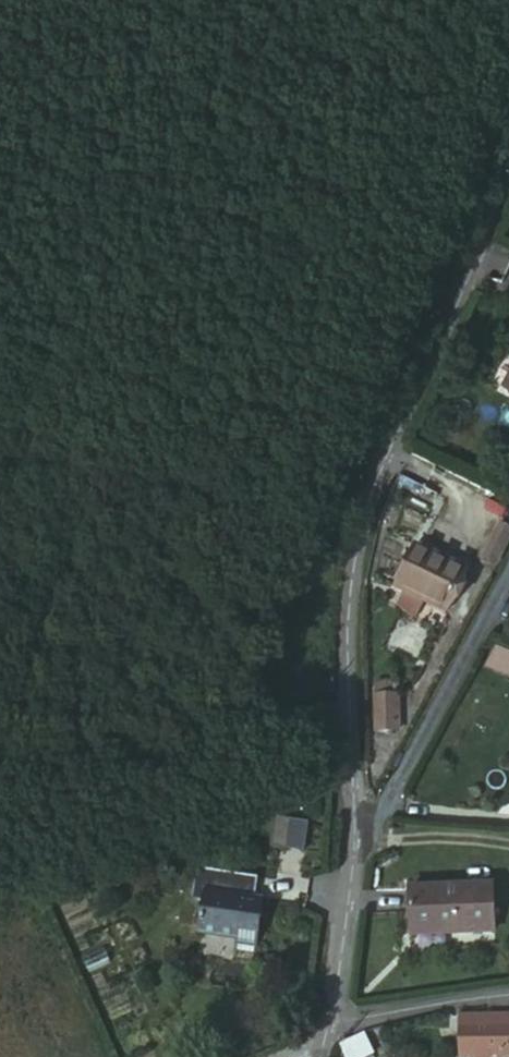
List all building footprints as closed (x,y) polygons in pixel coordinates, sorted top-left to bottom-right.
[(495,385),(508,392),(508,357),(495,385)] [(508,537),(508,536),(496,530),(490,541),(504,548),(508,537)] [(494,567),(504,548),(490,541),(482,561),(494,567)] [(467,574),(418,551),(397,595),(446,618),(467,574)] [(372,730),(399,731),(400,693),(373,692),(372,730)] [(305,848),(307,820),(274,817),(272,846),(305,848)] [(255,861),(257,841),(203,840),(203,869),(216,870),(215,906),(245,906),(245,924),(276,925),(278,861),(268,862),(255,861)] [(267,841),(257,841),(255,861),(268,862),(267,841)] [(481,891),(399,897),(403,949),(485,942),(481,891)] [(484,1054),(508,1054),(508,1016),(461,1017),(461,1054),(484,1054)]
